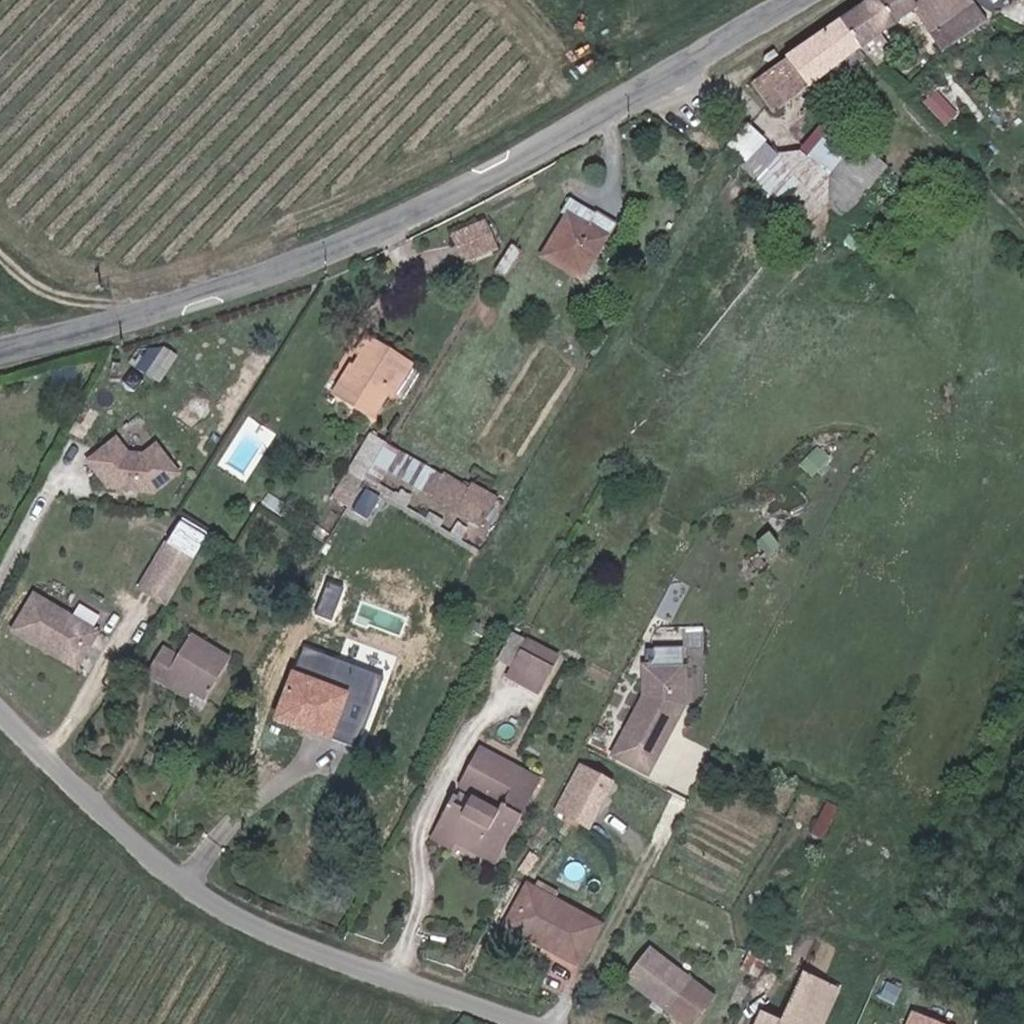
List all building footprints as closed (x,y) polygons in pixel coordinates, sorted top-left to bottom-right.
[(840,17),(860,45),(911,10),(937,51),(983,21),(969,0),(864,0),(840,17)] [(860,45),(840,17),(750,78),(772,107),(830,66),(834,70),(839,66),(836,62),(860,45)] [(839,66),(834,70),(838,77),(867,56),(860,45),(836,62),(839,66)] [(938,91),(926,100),(946,124),(958,114),(938,91)] [(774,155),(747,126),(727,149),(803,221),(823,204),(841,219),(881,166),(824,117),(796,152),(774,155)] [(583,275),(615,223),(574,197),(566,209),(573,213),(548,253),(583,275)] [(883,221),(873,210),(857,223),(859,225),(852,232),(860,241),(883,221)] [(463,258),(493,246),(484,223),(454,235),(463,258)] [(353,367),(336,394),(368,415),(384,389),(389,392),(406,361),(365,337),(357,351),(361,354),(353,367)] [(168,378),(176,351),(150,343),(142,370),(168,378)] [(332,391),(336,394),(353,367),(348,364),(332,391)] [(433,495),(446,473),(370,431),(348,470),(383,490),(393,473),(433,495)] [(180,466),(159,436),(133,454),(118,433),(84,456),(120,508),(180,466)] [(491,498),(446,473),(433,495),(453,507),(449,514),(475,528),(491,498)] [(372,515),(383,492),(369,486),(358,508),(372,515)] [(139,588),(164,603),(190,559),(165,544),(139,588)] [(94,631),(32,594),(11,628),(74,665),(94,631)] [(145,671),(187,695),(191,689),(204,697),(228,654),(188,631),(175,653),(160,645),(145,671)] [(517,687),(531,662),(517,655),(504,680),(517,687)] [(549,672),(531,662),(517,687),(536,698),(549,672)] [(342,694),(287,674),(271,717),(326,737),(342,694)] [(675,674),(636,675),(637,704),(618,741),(652,759),(676,714),(675,674)] [(539,779),(480,746),(464,776),(502,796),(491,816),(456,797),(432,841),(450,851),(455,843),(493,864),(539,779)] [(558,814),(594,830),(617,778),(581,762),(558,814)] [(530,885),(511,922),(543,939),(541,945),(576,963),(599,922),(530,885)] [(543,939),(511,922),(508,927),(541,945),(543,939)] [(645,950),(623,980),(678,1023),(689,1023),(708,1001),(645,950)] [(840,985),(793,970),(779,1017),(755,1010),(750,1023),(828,1023),(840,985)] [(912,1008),(905,1023),(950,1023),(912,1008)]
